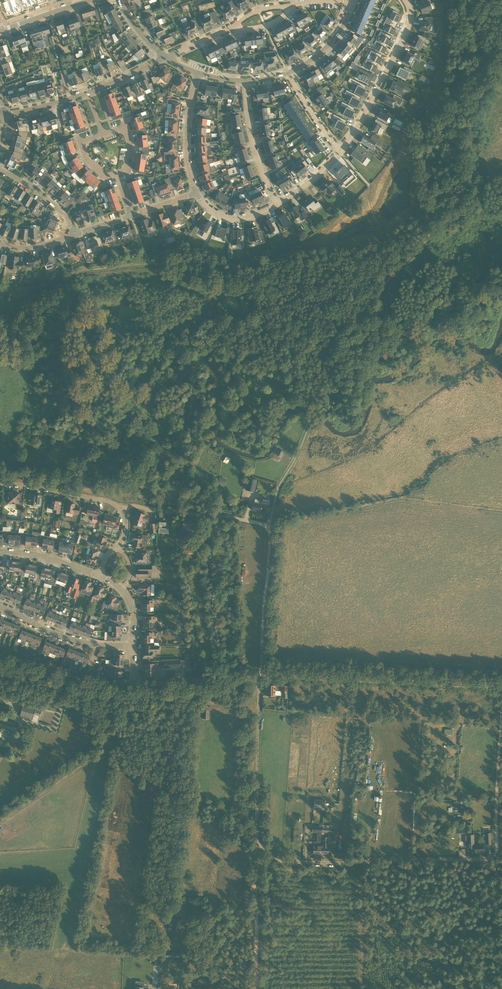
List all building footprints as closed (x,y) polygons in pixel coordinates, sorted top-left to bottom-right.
[(3,3),(7,14),(10,13),(10,15),(19,12),(19,10),(21,9),(18,0),(4,0),(5,2),(3,3)] [(235,6),(237,4),(240,9),(245,6),(241,0),(238,0),(236,1),(235,0),(232,0),(231,1),(235,6)] [(367,0),(365,0),(363,4),(372,8),(374,3),(367,0)] [(430,0),(423,0),(419,1),(420,5),(419,6),(422,14),(432,10),(430,4),(432,3),(430,0)] [(232,8),(235,6),(231,1),(228,3),(230,5),(225,8),(231,16),(235,12),(232,8)] [(198,6),(200,11),(215,7),(214,2),(198,6)] [(103,7),(107,14),(114,9),(112,4),(107,7),(107,6),(103,7)] [(372,8),(363,4),(361,10),(370,13),(372,8)] [(95,15),(94,10),(93,7),(81,11),(84,22),(90,20),(89,17),(95,15)] [(140,18),(146,15),(152,13),(153,13),(151,8),(138,13),(140,18)] [(226,19),(231,16),(225,8),(221,12),(226,19)] [(115,9),(114,9),(107,14),(109,18),(117,14),(114,10),(115,9)] [(361,10),(358,15),(367,19),(370,13),(361,10)] [(155,21),(152,13),(146,15),(147,18),(145,19),(147,24),(155,21)] [(216,23),(215,18),(212,13),(209,14),(210,16),(205,18),(209,27),(214,25),(214,24),(216,23)] [(303,14),(300,16),(305,25),(310,22),(310,23),(313,22),(310,16),(307,18),(305,13),(304,14),(303,14)] [(119,19),(117,14),(109,18),(112,23),(119,19)] [(365,24),(367,19),(358,15),(356,20),(365,24)] [(83,26),(81,20),(79,21),(77,16),(72,18),(76,30),(81,29),(81,27),(83,26)] [(299,28),(305,25),(300,16),(297,17),(296,18),(294,19),(297,24),(295,26),(298,31),(301,30),(299,28)] [(432,23),(432,17),(425,17),(425,18),(424,23),(420,22),(419,26),(418,29),(419,29),(419,30),(424,31),(424,32),(427,32),(429,32),(430,23),(432,23)] [(71,32),(76,30),(72,18),(67,19),(68,24),(66,25),(68,31),(70,31),(71,32)] [(209,27),(205,18),(200,21),(199,18),(196,20),(199,25),(201,24),(204,29),(209,27)] [(334,21),(329,18),(324,25),(321,23),(319,26),(321,28),(324,30),(326,27),(329,29),(332,24),(333,25),(334,22),(334,21)] [(122,24),(119,19),(112,23),(115,28),(122,24)] [(158,20),(155,21),(147,24),(149,30),(156,27),(157,30),(163,27),(162,24),(160,25),(158,20)] [(196,27),(199,25),(196,20),(193,21),(194,23),(189,26),(193,34),(198,32),(196,27)] [(365,24),(356,20),(354,25),(363,29),(365,24)] [(58,31),(59,35),(66,32),(62,21),(55,23),(58,31)] [(193,34),(189,26),(187,21),(182,23),(183,25),(180,27),(183,32),(186,31),(188,36),(193,34)] [(289,33),(288,33),(289,34),(294,32),(295,33),(298,31),(295,26),(292,27),(289,22),(288,23),(287,24),(284,25),(289,33)] [(124,28),(122,24),(115,28),(117,32),(124,28)] [(385,27),(383,31),(394,36),(398,29),(389,24),(387,28),(385,27)] [(280,28),(279,28),(283,36),(284,36),(288,33),(289,33),(284,25),(283,26),(280,28)] [(354,25),(351,31),(360,35),(363,29),(354,25)] [(46,34),(50,33),(48,26),(41,28),(43,35),(45,41),(46,43),(49,42),(46,34)] [(166,36),(166,35),(163,27),(157,30),(158,33),(156,33),(158,39),(164,36),(166,36)] [(44,41),(45,41),(43,35),(41,28),(35,30),(29,32),(31,39),(36,53),(44,51),(43,47),(44,46),(44,48),(46,47),(44,41)] [(121,38),(128,33),(128,32),(125,28),(124,28),(117,32),(114,34),(119,40),(121,38)] [(284,37),(284,36),(283,36),(279,28),(276,29),(275,30),(274,31),(276,35),(273,37),(276,43),(280,41),(279,40),(284,37)] [(311,35),(313,37),(316,39),(318,37),(320,39),(324,34),(325,35),(326,33),(326,32),(324,30),(321,28),(318,31),(316,29),(311,35)] [(383,31),(381,34),(384,36),(382,39),(391,43),(393,40),(392,40),(394,36),(383,31)] [(174,43),(174,42),(177,41),(174,32),(170,33),(166,35),(166,36),(164,36),(166,39),(164,40),(166,45),(170,43),(171,44),(171,45),(174,43)] [(121,38),(124,42),(131,36),(128,33),(121,38)] [(349,35),(346,38),(349,40),(354,45),(359,37),(354,33),(352,36),(350,34),(349,36),(349,35)] [(27,45),(29,44),(27,38),(25,39),(23,35),(17,37),(20,44),(22,49),(28,47),(27,45)] [(257,45),(257,46),(263,45),(263,47),(267,46),(266,40),(263,40),(262,35),(261,35),(259,35),(256,36),(257,45)] [(420,50),(426,38),(418,35),(417,37),(415,37),(414,40),(412,43),(411,46),(420,50)] [(67,36),(63,38),(61,38),(64,46),(70,44),(67,36)] [(134,41),(131,36),(124,42),(128,46),(134,41)] [(14,46),(20,44),(17,37),(12,39),(13,43),(11,44),(13,50),(15,49),(14,46)] [(245,40),(240,41),(242,47),(246,47),(246,48),(252,47),(252,46),(251,46),(250,37),(247,37),(246,37),(244,37),(245,40)] [(316,39),(313,37),(309,40),(307,38),(302,42),(304,45),(306,47),(309,45),(311,48),(315,44),(316,44),(317,43),(317,42),(318,41),(316,39)] [(242,47),(240,41),(236,43),(234,38),(233,39),(231,39),(228,40),(233,50),(238,48),(238,49),(242,47)] [(378,39),(376,43),(379,44),(377,48),(385,52),(386,52),(388,49),(387,48),(389,45),(378,39)] [(225,48),(222,49),(225,55),(228,53),(227,52),(233,50),(228,40),(225,42),(224,42),(223,43),(225,48)] [(343,42),(340,45),(347,52),(354,45),(349,40),(347,43),(345,41),(343,43),(343,42)] [(134,41),(128,46),(131,50),(138,45),(134,41)] [(141,49),(138,45),(131,50),(135,54),(142,49),(142,48),(141,49)] [(215,46),(212,48),(216,57),(221,55),(222,56),(225,55),(222,49),(220,50),(217,45),(216,46),(215,46)] [(305,52),(307,51),(307,50),(308,50),(306,47),(304,45),(296,50),(295,47),(292,49),(294,51),(295,54),(298,52),(300,55),(305,52)] [(339,51),(337,54),(342,59),(347,52),(340,45),(338,47),(339,48),(337,49),(339,51)] [(6,57),(3,46),(0,47),(0,59),(5,58),(6,60),(13,58),(12,55),(6,57)] [(374,46),(372,50),(376,51),(373,55),(382,59),(384,56),(383,55),(385,52),(377,48),(374,46)] [(216,57),(212,48),(209,49),(208,50),(207,50),(209,55),(206,56),(208,62),(211,61),(211,60),(216,57)] [(142,49),(135,54),(139,59),(139,60),(143,58),(141,56),(145,53),(142,49)] [(78,53),(75,54),(77,58),(84,56),(82,50),(78,51),(78,53)] [(294,51),(289,54),(288,51),(281,54),(284,60),(287,58),(288,61),(294,59),(296,58),(296,57),(297,57),(295,54),(294,51)] [(414,59),(417,60),(418,61),(421,55),(415,53),(414,56),(407,52),(403,62),(410,66),(414,59)] [(370,55),(368,58),(371,60),(369,63),(378,68),(380,65),(378,64),(381,60),(370,55)] [(270,68),(270,67),(276,66),(275,63),(279,62),(276,56),(269,58),(270,61),(265,62),(266,65),(267,68),(268,69),(270,68)] [(6,76),(13,74),(9,63),(14,61),(13,58),(6,60),(7,63),(2,65),(3,69),(4,72),(6,76)] [(113,62),(110,58),(106,60),(106,59),(102,61),(107,74),(113,71),(112,71),(116,69),(113,62)] [(325,61),(331,68),(333,70),(337,66),(330,58),(325,61)] [(258,63),(253,64),(253,67),(254,70),(255,70),(255,71),(257,71),(257,70),(263,69),(262,66),(266,65),(265,62),(264,59),(258,60),(258,63)] [(228,69),(229,69),(228,70),(231,70),(237,70),(237,67),(241,68),(241,64),(241,61),(234,60),(234,63),(229,63),(228,69)] [(101,76),(102,75),(107,74),(102,61),(98,63),(100,67),(94,69),(97,77),(101,75),(101,76)] [(253,67),(253,64),(253,61),(246,61),(246,64),(241,64),(241,68),(241,70),(241,71),(244,71),(244,70),(250,70),(250,67),(253,67)] [(325,61),(321,65),(327,72),(331,68),(325,61)] [(366,62),(364,65),(367,67),(365,70),(374,75),(376,72),(375,71),(377,67),(369,63),(366,62)] [(27,68),(29,72),(39,68),(37,64),(27,68)] [(400,68),(396,76),(405,80),(409,72),(411,73),(413,70),(405,66),(403,69),(400,68)] [(168,72),(169,71),(165,68),(162,74),(160,73),(158,77),(157,76),(157,77),(155,78),(154,76),(151,78),(153,84),(157,82),(156,81),(158,80),(160,78),(166,81),(165,82),(168,84),(173,75),(168,72)] [(83,74),(81,69),(77,71),(82,83),(87,81),(91,79),(88,72),(83,74)] [(309,73),(314,83),(319,80),(317,76),(321,74),(318,69),(314,71),(314,70),(309,73)] [(369,85),(370,81),(370,82),(368,81),(370,78),(372,75),(361,69),(358,73),(362,75),(359,80),(367,84),(369,85)] [(76,86),(77,85),(82,83),(77,71),(72,72),(74,77),(69,79),(72,87),(76,85),(76,86)] [(309,73),(304,76),(310,86),(314,83),(309,73)] [(182,79),(180,79),(177,77),(171,90),(174,91),(177,86),(185,90),(184,90),(186,86),(184,85),(187,80),(183,78),(182,79)] [(366,90),(366,89),(365,89),(366,86),(350,77),(348,82),(357,86),(354,92),(363,97),(365,92),(366,90)] [(56,87),(53,78),(48,80),(49,84),(46,85),(46,88),(47,88),(47,89),(48,94),(50,94),(53,94),(53,93),(54,93),(54,92),(52,86),(55,86),(56,87)] [(149,85),(148,84),(146,79),(141,82),(143,88),(145,91),(150,89),(151,92),(155,90),(152,84),(149,85)] [(399,85),(396,83),(393,81),(392,82),(391,85),(389,89),(400,94),(403,89),(408,91),(409,91),(411,87),(401,82),(399,85)] [(46,85),(45,82),(36,84),(38,90),(39,96),(41,96),(41,97),(44,96),(44,95),(45,95),(44,89),(46,88),(46,85)] [(140,89),(140,88),(138,83),(132,85),(135,91),(136,94),(137,97),(143,95),(146,94),(145,91),(143,88),(140,89)] [(35,91),(38,90),(36,84),(33,85),(34,88),(28,89),(29,93),(30,98),(30,99),(32,98),(32,99),(35,98),(36,97),(35,91)] [(28,89),(27,86),(24,87),(25,90),(19,92),(20,95),(22,101),(23,101),(26,101),(26,100),(28,100),(28,99),(27,99),(26,93),(29,93),(28,89)] [(123,89),(124,90),(126,96),(127,98),(132,96),(134,99),(137,97),(136,94),(135,91),(131,93),(129,87),(123,89)] [(19,92),(18,89),(13,90),(14,93),(10,94),(12,101),(12,104),(16,103),(15,103),(19,102),(17,96),(20,95),(19,92)] [(360,101),(359,100),(361,97),(346,90),(344,94),(351,97),(348,103),(357,108),(359,103),(360,101)] [(104,96),(106,101),(115,98),(113,93),(105,96),(104,96)] [(315,99),(318,104),(325,99),(322,94),(315,99)] [(386,96),(382,102),(393,108),(395,103),(400,106),(403,99),(395,95),(392,99),(386,96)] [(115,98),(106,101),(108,107),(117,104),(115,98)] [(172,105),(172,109),(181,110),(182,106),(180,105),(181,101),(168,98),(167,103),(172,105)] [(328,104),(325,99),(318,104),(321,109),(328,104)] [(287,110),(295,105),(292,100),(284,105),(287,110)] [(351,119),(353,114),(354,112),(353,111),(355,108),(342,101),(340,105),(343,107),(346,108),(343,114),(351,119)] [(118,109),(118,108),(117,104),(108,107),(110,112),(118,109)] [(287,110),(290,115),(299,110),(295,105),(287,110)] [(70,114),(79,111),(77,106),(74,107),(69,109),(69,111),(64,112),(64,111),(61,112),(63,118),(66,117),(65,116),(69,114),(70,114)] [(202,114),(202,118),(209,119),(210,113),(207,112),(208,108),(198,107),(197,109),(196,109),(196,113),(197,113),(197,114),(202,114)] [(110,112),(111,114),(112,117),(117,115),(118,118),(124,116),(123,113),(121,113),(120,108),(118,108),(118,109),(110,112)] [(165,118),(167,118),(178,119),(178,114),(180,115),(181,110),(172,109),(171,113),(166,112),(165,118)] [(377,115),(377,116),(386,121),(389,117),(392,118),(395,113),(389,110),(387,113),(380,109),(379,111),(378,111),(377,114),(377,115)] [(302,114),(299,110),(290,115),(294,120),(302,114)] [(70,114),(69,114),(71,120),(72,120),(72,119),(81,116),(79,111),(70,114)] [(131,120),(133,125),(141,122),(144,121),(143,116),(142,116),(141,113),(135,115),(136,118),(131,120)] [(51,122),(52,125),(53,130),(58,128),(60,133),(63,132),(59,118),(59,119),(60,120),(57,121),(55,115),(55,114),(54,115),(54,114),(51,115),(51,116),(49,116),(51,122)] [(305,119),(302,114),(294,120),(297,124),(305,119)] [(346,124),(345,124),(347,120),(333,114),(331,118),(337,121),(334,127),(343,131),(345,127),(346,125),(346,124)] [(44,132),(47,131),(53,130),(52,125),(51,122),(48,123),(46,117),(47,117),(46,117),(45,117),(45,116),(42,117),(42,118),(40,118),(41,118),(42,124),(43,127),(44,132)] [(72,120),(74,124),(83,121),(81,116),(72,119),(72,120)] [(167,118),(167,120),(169,121),(169,124),(169,127),(179,128),(179,123),(177,123),(178,119),(167,118)] [(198,123),(197,128),(206,129),(209,129),(209,126),(206,125),(207,120),(196,118),(196,123),(198,123)] [(43,127),(42,124),(39,125),(38,119),(34,120),(34,119),(31,120),(32,123),(34,130),(37,129),(38,134),(40,135),(44,134),(44,132),(43,127)] [(308,124),(305,119),(297,124),(300,129),(308,124)] [(380,128),(385,130),(388,126),(376,119),(374,122),(373,122),(371,125),(369,128),(370,129),(369,129),(377,133),(380,128)] [(20,127),(21,132),(29,132),(30,132),(29,125),(27,123),(22,124),(22,121),(15,122),(11,122),(12,125),(13,125),(13,129),(14,129),(20,127)] [(74,134),(80,131),(79,128),(84,127),(85,127),(83,121),(74,124),(73,125),(75,130),(73,130),(74,134)] [(141,122),(133,125),(135,131),(135,130),(140,129),(140,132),(146,131),(145,126),(143,127),(141,122)] [(308,124),(300,129),(303,134),(311,129),(308,124)] [(167,133),(167,136),(177,136),(177,132),(179,132),(179,128),(169,127),(168,134),(167,133)] [(197,133),(197,138),(205,137),(211,137),(211,133),(206,133),(206,129),(197,128),(195,128),(195,133),(197,133)] [(303,134),(306,139),(314,134),(311,129),(303,134)] [(147,135),(146,131),(140,132),(137,133),(138,136),(137,136),(138,142),(147,141),(148,141),(148,135),(147,135)] [(12,137),(11,140),(21,143),(25,144),(29,132),(21,132),(19,137),(13,135),(14,135),(13,135),(13,137),(12,137)] [(379,147),(382,142),(382,141),(372,135),(370,139),(364,136),(360,142),(372,149),(375,145),(379,147)] [(177,136),(167,136),(166,139),(168,139),(168,146),(179,145),(179,141),(176,141),(177,136)] [(197,138),(195,138),(195,143),(197,142),(197,147),(205,146),(210,146),(218,145),(218,142),(217,141),(208,142),(208,144),(206,144),(205,137),(197,138)] [(310,145),(308,146),(311,151),(321,144),(319,141),(318,140),(315,141),(314,139),(308,142),(310,145)] [(11,146),(15,148),(16,148),(15,152),(23,154),(25,147),(20,146),(21,143),(11,140),(10,144),(11,144),(10,146),(11,147),(11,146)] [(65,149),(73,146),(71,141),(66,143),(65,140),(59,142),(61,145),(63,144),(65,149)] [(148,146),(147,141),(138,142),(139,148),(139,151),(142,151),(148,151),(149,146),(148,146)] [(321,144),(311,151),(314,156),(324,149),(323,147),(321,144)] [(164,152),(164,155),(177,154),(177,150),(179,150),(179,145),(168,146),(168,152),(164,152)] [(354,151),(351,155),(362,164),(367,157),(366,156),(368,153),(369,152),(358,145),(358,146),(356,149),(355,149),(354,151)] [(64,155),(66,159),(72,157),(70,153),(75,152),(73,146),(65,149),(60,151),(62,156),(64,155)] [(206,156),(208,155),(211,154),(210,146),(205,146),(197,147),(195,148),(195,152),(198,152),(198,157),(206,155),(206,156)] [(145,161),(146,161),(147,155),(148,156),(148,151),(142,151),(142,154),(137,154),(136,159),(145,161)] [(23,154),(15,152),(14,155),(8,153),(7,154),(6,154),(5,157),(6,157),(5,158),(14,162),(15,159),(19,161),(23,154)] [(177,154),(164,155),(165,160),(170,160),(171,164),(180,163),(180,158),(177,159),(177,154)] [(207,160),(206,156),(206,155),(198,157),(196,157),(197,162),(199,162),(200,166),(200,167),(210,164),(213,162),(212,159),(207,160)] [(270,164),(278,161),(276,156),(268,159),(270,164)] [(73,160),(72,157),(66,159),(68,163),(66,165),(69,169),(80,162),(77,157),(76,158),(73,160)] [(17,164),(14,162),(5,158),(4,161),(3,161),(2,163),(5,165),(5,164),(14,169),(17,164)] [(305,160),(297,166),(303,174),(308,169),(306,167),(308,165),(305,160)] [(278,161),(270,164),(272,170),(280,167),(278,161)] [(74,172),(77,176),(82,172),(80,169),(83,167),(80,162),(69,169),(72,174),(74,172)] [(32,163),(30,168),(29,169),(33,172),(30,176),(32,178),(34,179),(35,180),(40,171),(35,168),(37,166),(32,163)] [(171,169),(166,169),(166,174),(179,172),(179,168),(181,168),(180,163),(171,164),(171,169)] [(211,168),(210,164),(200,167),(200,166),(197,167),(198,172),(200,171),(202,176),(209,173),(217,170),(215,166),(211,168)] [(349,170),(345,164),(335,173),(343,183),(348,178),(351,182),(356,178),(349,170)] [(135,165),(134,170),(135,170),(140,171),(139,174),(146,175),(146,172),(143,171),(144,166),(135,165)] [(244,174),(253,171),(251,165),(242,168),(244,174)] [(297,166),(290,173),(294,177),(296,175),(298,178),(303,174),(297,166)] [(43,178),(46,180),(50,175),(45,171),(43,173),(40,171),(35,180),(36,180),(35,180),(37,182),(37,181),(40,183),(43,178)] [(82,185),(85,182),(92,174),(88,171),(84,175),(82,172),(77,176),(80,179),(78,181),(82,185)] [(255,176),(253,171),(244,174),(246,179),(255,176)] [(211,179),(209,173),(202,176),(199,177),(200,182),(203,181),(204,185),(211,182),(212,182),(213,181),(216,180),(215,178),(213,179),(212,179),(211,179)] [(96,178),(92,174),(85,182),(86,181),(90,185),(96,178)] [(51,175),(50,175),(46,180),(47,180),(49,183),(45,187),(47,189),(49,191),(49,190),(50,191),(56,184),(52,180),(54,178),(51,175)] [(173,176),(172,176),(169,177),(169,178),(173,190),(178,189),(179,191),(183,189),(181,183),(183,182),(182,179),(183,178),(174,181),(173,176)] [(286,176),(281,178),(286,186),(291,183),(286,176)] [(138,177),(132,179),(133,182),(128,183),(130,189),(139,185),(138,180),(139,180),(138,177)] [(6,194),(8,190),(5,188),(6,188),(1,186),(4,181),(0,178),(0,190),(3,192),(6,194)] [(96,178),(90,185),(94,188),(92,190),(95,193),(99,188),(97,186),(100,182),(96,178)] [(166,185),(162,186),(165,195),(170,194),(169,192),(173,190),(169,178),(165,180),(166,185)] [(281,189),(286,186),(281,178),(277,181),(281,189)] [(333,185),(331,183),(330,181),(328,183),(328,182),(327,183),(326,183),(325,182),(324,183),(321,185),(323,187),(321,189),(322,191),(324,193),(326,191),(329,195),(332,192),(334,190),(332,187),(333,185)] [(58,182),(56,184),(50,191),(50,192),(52,193),(54,195),(58,191),(60,193),(65,188),(62,186),(58,182)] [(161,197),(165,195),(162,186),(158,188),(156,182),(151,184),(156,196),(160,195),(161,197)] [(214,188),(212,182),(211,182),(204,185),(202,186),(204,191),(206,190),(208,194),(217,189),(216,187),(214,188)] [(12,185),(7,194),(6,196),(11,199),(14,201),(17,195),(15,193),(17,189),(17,188),(17,187),(13,185),(13,186),(12,185)] [(139,186),(139,185),(130,189),(131,194),(140,191),(138,186),(139,186)] [(344,191),(341,188),(339,186),(336,188),(342,195),(345,192),(344,191)] [(116,194),(115,191),(114,188),(113,188),(109,190),(108,187),(102,189),(103,192),(104,192),(106,197),(116,194)] [(62,203),(63,203),(69,196),(65,192),(67,190),(65,188),(60,193),(62,195),(58,199),(60,201),(62,203)] [(20,191),(17,195),(14,201),(19,204),(19,203),(22,205),(26,199),(23,197),(26,193),(25,192),(22,189),(21,190),(21,189),(20,191)] [(142,196),(140,191),(131,194),(133,199),(142,196)] [(260,191),(255,194),(259,202),(264,200),(260,191)] [(214,201),(219,204),(224,196),(219,193),(214,201)] [(254,205),(259,202),(255,194),(250,196),(254,205)] [(27,209),(30,210),(33,204),(31,203),(33,198),(33,197),(29,195),(28,195),(26,199),(22,205),(23,204),(28,207),(27,209)] [(72,198),(69,196),(63,203),(63,204),(65,206),(65,205),(67,207),(71,203),(73,205),(78,200),(74,197),(72,198)] [(143,201),(142,196),(133,199),(135,205),(135,204),(143,201)] [(224,196),(219,204),(224,206),(229,198),(224,196)] [(315,199),(312,201),(308,196),(305,198),(306,200),(303,203),(309,211),(313,209),(314,210),(320,205),(315,199)] [(239,199),(234,200),(233,198),(231,198),(230,207),(232,207),(235,206),(235,209),(241,208),(239,199)] [(108,207),(110,207),(119,204),(117,199),(109,201),(107,202),(108,207)] [(35,201),(33,204),(30,210),(35,213),(34,215),(38,217),(39,215),(41,211),(38,209),(41,204),(40,204),(40,203),(37,201),(36,201),(35,201)] [(121,209),(119,204),(110,207),(112,212),(121,209)] [(193,213),(194,215),(196,215),(197,218),(195,220),(196,220),(194,223),(196,225),(203,216),(200,213),(200,214),(198,207),(194,208),(192,204),(184,207),(187,216),(193,213)] [(291,209),(290,210),(295,219),(298,217),(299,218),(300,217),(302,220),(307,216),(304,211),(301,213),(296,206),(295,207),(294,206),(291,208),(291,209)] [(90,221),(96,219),(95,214),(94,212),(93,209),(89,210),(89,208),(83,210),(85,216),(88,215),(90,221)] [(186,223),(181,209),(177,210),(173,211),(173,210),(170,211),(171,212),(170,212),(174,224),(180,222),(181,225),(186,223)] [(85,216),(83,210),(78,212),(79,214),(75,215),(76,218),(77,221),(77,220),(78,225),(84,223),(82,217),(85,216)] [(54,218),(55,216),(51,212),(48,220),(49,221),(48,223),(56,227),(57,224),(58,225),(60,221),(54,218)] [(285,213),(279,216),(282,220),(279,222),(282,225),(284,224),(285,226),(291,222),(285,213)] [(163,214),(161,214),(155,216),(159,228),(167,225),(168,230),(172,229),(167,214),(163,215),(163,214)] [(148,223),(147,220),(147,219),(140,222),(142,227),(141,228),(142,229),(143,230),(144,235),(152,232),(151,231),(156,230),(153,221),(148,223)] [(205,219),(200,229),(204,232),(202,237),(206,239),(214,226),(211,224),(212,223),(205,219)] [(269,220),(263,224),(268,234),(273,231),(275,234),(279,232),(274,222),(271,223),(269,220)] [(40,231),(40,233),(42,237),(45,237),(44,235),(46,231),(54,234),(56,230),(55,230),(56,227),(48,223),(47,226),(46,225),(44,231),(43,230),(40,231)] [(8,232),(11,234),(13,227),(11,226),(10,228),(5,225),(5,224),(2,231),(0,234),(1,235),(5,237),(6,237),(8,232)] [(30,228),(31,235),(31,239),(32,239),(36,239),(36,238),(37,238),(37,233),(40,233),(40,231),(39,226),(36,226),(36,225),(30,226),(30,228)] [(13,227),(11,234),(10,238),(11,238),(11,239),(15,240),(15,239),(16,239),(18,234),(21,235),(22,228),(19,227),(19,229),(13,228),(13,227)] [(22,228),(21,235),(21,239),(22,239),(22,240),(26,240),(27,240),(27,234),(31,235),(30,228),(28,227),(28,229),(22,229),(22,228)] [(138,243),(133,229),(130,230),(129,227),(125,228),(125,227),(122,228),(122,229),(119,230),(122,239),(131,235),(133,239),(136,238),(138,243),(137,243),(138,243)] [(250,237),(247,237),(248,242),(251,241),(251,242),(256,241),(257,245),(264,243),(261,233),(259,233),(258,232),(256,227),(248,229),(250,237)] [(218,238),(219,238),(219,237),(224,238),(224,239),(224,241),(228,242),(229,234),(226,233),(227,229),(221,228),(220,230),(217,229),(215,237),(216,236),(218,237),(218,238)] [(233,234),(231,234),(231,239),(233,239),(233,245),(233,244),(241,244),(241,245),(241,240),(242,240),(242,236),(241,236),(241,230),(233,230),(233,234)] [(114,236),(112,231),(102,234),(103,237),(103,238),(103,240),(104,240),(105,243),(112,241),(114,246),(120,244),(117,235),(114,236)] [(93,252),(104,248),(100,238),(97,239),(96,236),(88,239),(93,252)] [(87,252),(85,246),(82,246),(81,246),(80,241),(71,244),(75,256),(84,253),(87,252)] [(66,249),(65,247),(65,246),(62,246),(61,246),(62,248),(57,249),(60,259),(68,256),(68,258),(72,257),(69,248),(66,249)] [(52,267),(58,266),(56,257),(53,257),(51,253),(43,255),(45,265),(51,264),(52,267)] [(17,269),(21,269),(22,263),(18,262),(18,257),(11,256),(9,269),(17,270),(17,269)] [(35,265),(39,265),(38,256),(31,257),(31,258),(27,259),(28,270),(31,270),(31,267),(35,266),(35,265)] [(163,461),(164,453),(158,452),(156,459),(163,461)] [(254,492),(257,480),(248,478),(246,490),(254,492)] [(16,510),(23,510),(23,502),(19,502),(19,493),(9,492),(8,503),(16,504),(16,510)] [(35,496),(35,495),(30,494),(29,499),(29,500),(30,501),(30,505),(37,505),(37,504),(41,504),(42,495),(38,495),(38,496),(35,496)] [(261,504),(253,503),(252,510),(261,512),(262,505),(269,506),(271,500),(262,498),(261,504)] [(52,500),(51,504),(50,505),(48,504),(47,508),(53,509),(53,513),(60,514),(62,502),(52,500)] [(73,513),(79,514),(80,507),(74,506),(75,504),(68,503),(66,512),(73,513)] [(100,508),(93,506),(92,506),(91,507),(88,506),(87,514),(93,516),(93,518),(97,520),(98,517),(101,517),(102,511),(99,511),(100,508)] [(143,521),(146,522),(148,517),(145,515),(137,512),(133,524),(141,526),(143,521)] [(118,529),(119,522),(116,521),(116,518),(113,517),(114,516),(105,514),(103,524),(107,525),(105,532),(109,533),(110,527),(118,529)] [(166,526),(166,523),(166,518),(159,518),(159,525),(159,526),(160,526),(159,528),(158,533),(168,533),(169,528),(162,528),(162,526),(163,526),(166,526)] [(186,531),(193,532),(194,520),(183,519),(182,527),(186,527),(186,531)] [(10,531),(6,531),(6,539),(9,539),(8,544),(14,545),(15,535),(15,532),(12,531),(10,531)] [(18,536),(15,535),(14,545),(19,545),(20,540),(23,541),(23,533),(18,532),(18,536)] [(23,533),(23,541),(25,541),(25,546),(30,546),(31,537),(28,537),(29,533),(23,533)] [(35,537),(31,537),(30,546),(36,547),(37,542),(40,543),(41,535),(37,534),(35,534),(35,537)] [(148,536),(148,535),(142,534),(142,536),(133,535),(132,535),(132,538),(133,538),(132,541),(134,541),(134,543),(133,547),(140,548),(140,547),(141,542),(142,540),(145,540),(146,540),(147,540),(148,539),(148,538),(148,536)] [(49,536),(46,536),(41,535),(40,543),(43,543),(42,548),(47,549),(49,540),(49,536)] [(49,540),(47,549),(53,550),(54,545),(56,546),(58,538),(49,536),(49,540)] [(96,546),(95,547),(104,550),(107,543),(105,542),(107,539),(99,536),(98,540),(94,539),(92,545),(96,546)] [(63,539),(58,538),(56,546),(59,546),(58,551),(64,552),(65,543),(62,542),(63,539)] [(64,552),(69,553),(70,548),(73,549),(74,541),(69,540),(69,544),(65,543),(64,552)] [(89,554),(86,562),(95,565),(97,559),(97,557),(96,557),(98,551),(91,549),(89,554)] [(135,563),(146,563),(146,552),(139,552),(139,556),(135,556),(135,563)] [(9,567),(6,567),(6,573),(8,573),(9,570),(14,571),(15,562),(10,561),(9,567)] [(21,562),(15,562),(14,571),(19,571),(19,575),(21,576),(23,569),(20,569),(21,562)] [(25,570),(23,569),(21,576),(24,576),(25,572),(30,574),(32,565),(27,564),(25,570)] [(32,565),(30,574),(29,578),(34,579),(33,581),(36,581),(38,573),(36,572),(37,566),(32,565)] [(152,571),(152,566),(139,566),(139,570),(136,570),(136,578),(148,578),(148,571),(152,571)] [(38,573),(36,581),(39,582),(40,579),(45,580),(48,569),(43,567),(41,574),(38,573)] [(48,569),(45,580),(44,583),(49,584),(52,585),(54,577),(51,576),(53,570),(48,569)] [(57,580),(61,582),(64,573),(59,572),(57,578),(54,577),(52,585),(55,586),(57,580)] [(65,587),(67,588),(70,582),(67,581),(69,575),(64,573),(61,582),(66,583),(65,587)] [(70,593),(71,591),(74,592),(75,591),(75,588),(78,579),(74,578),(73,581),(70,580),(70,582),(67,588),(66,592),(70,593)] [(85,580),(82,589),(92,592),(94,585),(91,584),(92,582),(85,580)] [(151,595),(151,584),(138,584),(138,591),(143,591),(143,595),(151,595)] [(9,587),(7,586),(6,589),(3,588),(0,595),(0,596),(4,598),(5,598),(9,587)] [(97,586),(94,595),(101,597),(105,598),(107,591),(104,590),(104,588),(97,586)] [(10,600),(13,592),(10,591),(11,587),(9,587),(5,598),(5,599),(6,599),(6,598),(10,600)] [(15,602),(19,590),(17,590),(16,593),(13,592),(10,600),(14,601),(14,602),(15,602)] [(23,596),(20,595),(21,591),(19,590),(15,602),(16,602),(15,602),(16,602),(20,604),(23,596)] [(116,599),(117,598),(110,595),(108,599),(105,598),(102,606),(113,610),(114,607),(117,608),(119,600),(116,599)] [(28,609),(33,597),(30,596),(29,600),(26,599),(23,607),(27,608),(28,609),(28,608),(28,609)] [(33,611),(36,602),(34,601),(35,598),(33,597),(28,609),(29,609),(33,611)] [(36,602),(33,611),(37,612),(38,612),(43,601),(41,600),(39,603),(36,602)] [(145,600),(145,604),(141,604),(141,611),(150,611),(150,607),(154,607),(154,600),(145,600)] [(43,601),(38,612),(39,613),(44,614),(47,606),(44,605),(45,602),(43,601)] [(50,621),(55,609),(53,608),(51,612),(48,610),(45,619),(49,620),(50,620),(50,621)] [(56,622),(59,614),(56,613),(57,610),(55,609),(50,621),(51,621),(56,622)] [(61,624),(65,613),(63,612),(61,615),(59,614),(56,622),(60,624),(59,624),(60,624),(61,624)] [(69,618),(66,617),(67,614),(65,613),(61,624),(61,625),(62,625),(66,626),(69,618)] [(121,620),(122,615),(113,614),(113,620),(109,620),(109,623),(116,623),(116,620),(121,620)] [(147,616),(147,620),(143,620),(143,627),(152,627),(152,623),(155,623),(156,616),(147,616)] [(74,631),(78,620),(76,619),(75,622),(72,621),(69,629),(73,631),(74,631)] [(79,633),(82,625),(79,624),(81,621),(78,620),(74,631),(75,631),(75,632),(75,631),(79,633)] [(7,631),(10,623),(6,621),(5,621),(1,632),(3,633),(4,630),(7,631)] [(11,636),(15,625),(15,624),(14,624),(10,623),(7,631),(10,632),(9,635),(11,636)] [(84,635),(89,624),(86,623),(85,626),(82,625),(79,633),(83,635),(84,635)] [(108,631),(112,631),(120,632),(121,626),(116,626),(116,623),(109,623),(109,626),(108,631)] [(89,637),(92,629),(90,628),(91,624),(89,624),(84,635),(85,635),(85,636),(85,635),(89,637)] [(15,634),(18,635),(21,627),(16,625),(15,625),(11,636),(13,637),(15,634)] [(22,644),(27,632),(26,632),(22,630),(18,638),(21,640),(20,643),(22,644)] [(120,632),(112,631),(108,631),(107,632),(107,636),(108,637),(108,640),(115,640),(115,637),(120,637),(120,632)] [(29,642),(32,634),(28,633),(28,632),(27,633),(27,632),(22,644),(25,645),(26,641),(29,642)] [(141,643),(150,643),(153,643),(153,638),(153,632),(145,632),(145,633),(145,636),(141,635),(141,643)] [(33,648),(37,636),(36,636),(32,634),(29,642),(31,643),(30,647),(33,648)] [(35,648),(36,645),(39,646),(42,638),(38,637),(38,636),(37,636),(33,648),(35,648)] [(46,655),(51,644),(50,643),(46,642),(42,650),(45,651),(44,654),(46,655)] [(53,654),(56,646),(52,644),(51,644),(46,655),(49,656),(50,653),(53,654)] [(56,659),(61,647),(60,647),(56,646),(53,654),(55,655),(54,658),(56,659)] [(159,646),(152,646),(145,646),(145,652),(143,652),(143,655),(142,655),(142,657),(142,658),(143,658),(153,658),(153,652),(159,652),(159,646)] [(60,656),(63,658),(66,649),(62,648),(61,647),(56,659),(59,660),(60,656)] [(70,662),(74,650),(73,650),(69,648),(66,656),(69,658),(67,661),(70,662)] [(76,660),(79,652),(75,651),(75,650),(75,651),(74,650),(70,662),(72,663),(73,659),(76,660)] [(111,654),(111,659),(124,660),(124,654),(119,654),(119,651),(112,651),(112,654),(111,654)] [(80,666),(84,654),(83,654),(79,652),(76,660),(79,661),(77,665),(80,666)] [(86,664),(87,663),(89,656),(85,655),(85,654),(84,654),(80,666),(82,666),(83,663),(86,664)] [(107,668),(111,668),(118,668),(118,665),(123,666),(124,660),(111,659),(110,659),(109,664),(107,664),(107,668)] [(155,669),(158,669),(158,664),(145,664),(146,677),(155,676),(155,669)] [(118,668),(111,668),(107,668),(107,671),(114,671),(114,677),(122,677),(123,671),(118,671),(118,668)] [(288,686),(281,685),(281,686),(273,685),(274,685),(273,685),(271,685),(266,685),(266,688),(267,688),(266,696),(275,696),(275,691),(281,691),(288,691),(288,686)] [(36,708),(23,705),(20,716),(33,719),(32,721),(38,722),(42,710),(36,708)] [(325,800),(314,799),(313,809),(324,810),(325,800)] [(322,833),(322,827),(323,825),(323,824),(320,823),(319,827),(313,826),(312,832),(317,832),(316,841),(314,841),(314,854),(321,854),(321,846),(319,846),(319,842),(321,842),(322,833)] [(488,844),(487,844),(476,845),(476,846),(475,846),(474,835),(468,835),(469,848),(476,848),(476,852),(488,852),(488,844)] [(182,920),(177,918),(174,918),(172,927),(171,930),(179,932),(182,920)]
